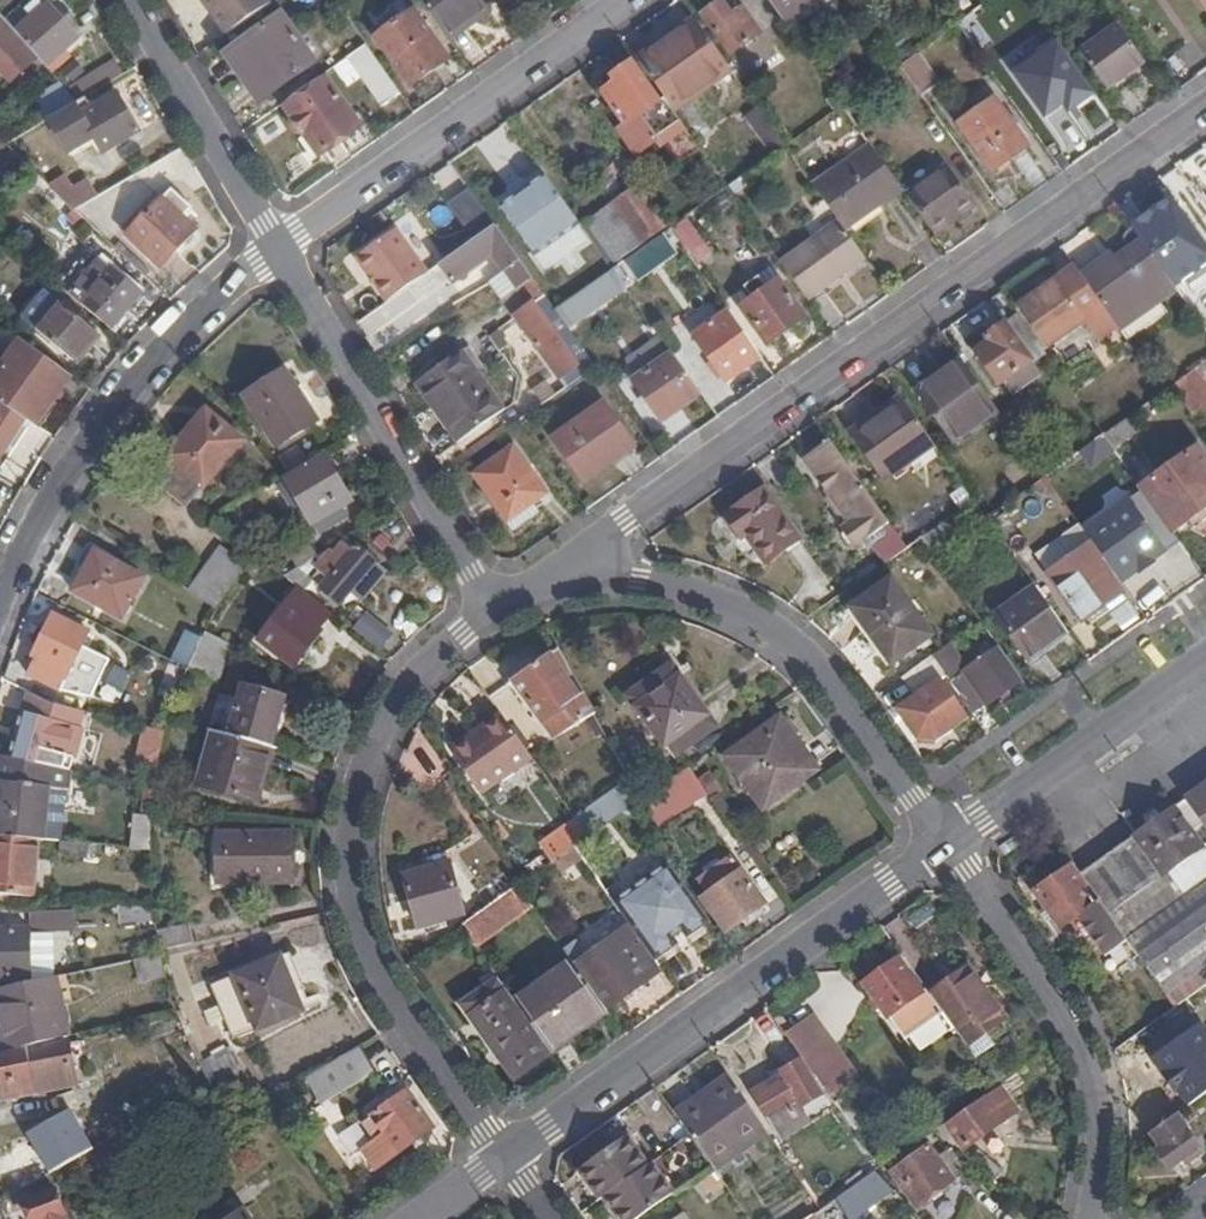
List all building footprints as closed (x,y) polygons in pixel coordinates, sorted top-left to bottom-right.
[(231,40),(274,9),(268,0),(201,0),(231,40)] [(446,35),(486,5),(483,0),(421,0),(446,35)] [(784,23),(816,0),(767,0),(784,23)] [(1010,0),(1005,0),(1001,3),(1011,16),(1017,9),(1010,0)] [(1205,10),(1205,0),(1198,0),(1205,10)] [(759,34),(742,10),(732,16),(722,2),(704,15),(728,54),(759,34)] [(17,33),(25,42),(47,66),(81,36),(51,3),(32,19),(17,33)] [(958,23),(981,55),(995,45),(987,33),(1011,16),(1001,3),(977,19),(973,13),(965,19),(958,23)] [(32,19),(20,6),(5,19),(17,33),(32,19)] [(0,61),(0,67),(11,81),(29,65),(16,50),(25,42),(17,33),(5,19),(0,13),(0,60),(0,61)] [(702,26),(693,13),(635,54),(639,60),(660,44),(665,52),(702,26)] [(449,60),(416,14),(379,40),(411,86),(449,60)] [(260,103),(317,63),(285,17),(228,58),(260,103)] [(731,68),(702,26),(665,52),(660,44),(639,60),(665,96),(674,109),(731,68)] [(1106,91),(1144,63),(1118,26),(1081,53),(1106,91)] [(382,106),(400,94),(367,47),(349,59),(382,106)] [(900,65),(921,94),(938,82),(917,53),(900,65)] [(62,69),(72,80),(82,71),(73,60),(62,69)] [(86,98),(122,78),(113,62),(72,85),(80,102),(86,98)] [(664,145),(687,127),(674,109),(665,96),(659,99),(633,63),(613,77),(617,83),(602,93),(624,124),(618,128),(635,152),(658,138),(664,145)] [(1025,86),(1055,127),(1086,104),(1057,64),(1025,86)] [(361,127),(329,83),(288,112),(320,156),(361,127)] [(80,102),(45,122),(64,154),(94,136),(105,152),(139,132),(119,95),(93,109),(86,98),(80,102)] [(855,124),(865,117),(853,99),(842,106),(855,124)] [(993,171),(1028,146),(996,99),(960,125),(993,171)] [(1086,104),(1055,127),(1060,135),(1091,112),(1086,104)] [(746,118),(772,157),(786,146),(759,108),(746,118)] [(840,222),(845,230),(901,190),(869,145),(814,186),(840,222)] [(27,165),(17,155),(3,171),(14,180),(27,165)] [(54,184),(79,209),(89,200),(125,235),(167,191),(140,164),(106,199),(86,180),(80,186),(65,172),(54,184)] [(904,194),(932,234),(971,206),(943,166),(904,194)] [(543,179),(499,210),(532,258),(577,228),(543,179)] [(670,229),(641,188),(611,209),(640,249),(670,229)] [(183,217),(192,208),(173,191),(130,236),(163,266),(197,231),(183,217)] [(640,249),(611,209),(589,225),(616,266),(640,249)] [(692,264),(709,255),(687,215),(670,224),(692,264)] [(810,298),(865,258),(845,230),(840,222),(784,262),(810,298)] [(568,388),(595,368),(589,359),(578,366),(535,306),(546,298),(494,225),(426,274),(407,288),(417,304),(450,281),(452,284),(493,256),(505,273),(491,283),(515,319),(516,318),(568,388)] [(355,259),(387,302),(407,288),(426,274),(395,231),(355,259)] [(1155,261),(1176,290),(1177,292),(1191,281),(1203,299),(1205,296),(1205,259),(1189,236),(1155,261)] [(1080,274),(1100,302),(1120,329),(1176,290),(1155,261),(1141,241),(1116,258),(1106,265),(1102,259),(1080,274)] [(1106,265),(1116,258),(1113,252),(1102,259),(1106,265)] [(72,296),(112,331),(141,295),(101,261),(72,296)] [(1080,274),(1074,265),(1021,305),(1043,337),(1077,313),(1080,318),(1100,302),(1080,274)] [(614,270),(581,295),(595,312),(627,289),(614,270)] [(805,317),(779,280),(742,307),(768,344),(805,317)] [(1183,300),(1189,308),(1203,299),(1191,281),(1177,292),(1183,300)] [(1120,329),(1127,340),(1183,300),(1177,292),(1176,290),(1120,329)] [(97,334),(46,291),(23,318),(74,362),(97,334)] [(578,366),(589,359),(567,329),(555,312),(554,310),(546,298),(535,306),(578,366)] [(568,302),(555,312),(567,329),(581,320),(568,302)] [(722,378),(757,352),(729,312),(694,337),(708,358),(722,378)] [(1045,353),(1018,314),(982,339),(988,347),(979,353),(1000,385),(1006,382),(1013,391),(1041,370),(1036,361),(1045,353)] [(500,352),(510,345),(499,331),(490,337),(500,352)] [(625,360),(634,380),(672,352),(660,335),(625,360)] [(34,426),(67,372),(21,339),(0,372),(0,403),(2,405),(34,426)] [(988,347),(982,339),(974,346),(979,353),(988,347)] [(487,372),(467,347),(457,355),(477,380),(487,372)] [(663,421),(702,393),(672,352),(634,380),(663,421)] [(461,441),(500,410),(477,380),(457,355),(417,386),(461,441)] [(722,378),(708,358),(703,361),(717,381),(722,378)] [(998,413),(963,362),(921,393),(954,444),(998,413)] [(1172,386),(1192,415),(1205,405),(1205,362),(1172,386)] [(318,421),(308,404),(301,409),(289,393),(297,388),(285,369),(243,394),(276,446),(318,421)] [(301,409),(308,404),(297,388),(289,393),(301,409)] [(905,404),(901,398),(871,419),(876,425),(905,404)] [(585,483),(634,447),(603,403),(554,438),(585,483)] [(876,425),(871,419),(850,434),(884,480),(909,463),(934,445),(905,404),(876,425)] [(244,439),(207,410),(155,475),(192,505),(244,439)] [(1129,416),(1103,435),(1114,450),(1141,431),(1129,416)] [(889,524),(830,441),(804,459),(849,523),(845,527),(843,536),(848,544),(858,546),(889,524)] [(916,472),(940,454),(934,445),(909,463),(916,472)] [(508,521),(532,504),(546,494),(514,449),(475,476),(508,521)] [(1172,531),(1188,521),(1205,508),(1205,464),(1196,450),(1141,488),(1172,531)] [(1059,466),(1052,457),(1037,467),(1044,477),(1059,466)] [(352,503),(324,458),(287,481),(322,536),(350,517),(343,508),(352,503)] [(799,542),(763,491),(726,517),(741,540),(746,536),(766,565),(799,542)] [(541,516),(532,504),(508,521),(517,533),(541,516)] [(1188,521),(1199,539),(1205,534),(1205,508),(1188,521)] [(1010,520),(1006,513),(998,519),(1002,526),(1010,520)] [(954,538),(943,524),(921,539),(932,554),(954,538)] [(1035,555),(1048,575),(1091,543),(1078,524),(1035,555)] [(907,550),(895,533),(875,547),(887,564),(907,550)] [(1097,562),(1102,558),(1091,543),(1048,575),(1082,622),(1103,607),(1120,595),(1097,562)] [(352,594),(377,563),(356,546),(352,552),(342,544),(334,553),(330,550),(317,568),(329,579),(323,588),(342,605),(352,594)] [(222,548),(190,589),(219,608),(247,567),(222,548)] [(123,619),(144,578),(95,552),(73,592),(123,619)] [(386,572),(377,563),(352,594),(362,603),(386,572)] [(311,582),(296,568),(283,575),(301,589),(304,591),(311,582)] [(932,635),(892,581),(852,610),(891,664),(932,635)] [(331,613),(304,591),(301,589),(261,641),(296,668),(322,633),(319,630),(331,613)] [(1029,661),(1068,633),(1037,589),(997,616),(1029,661)] [(1109,615),(1126,603),(1120,595),(1103,607),(1109,615)] [(377,651),(391,633),(360,609),(346,627),(377,651)] [(88,632),(56,617),(34,659),(37,660),(30,677),(60,692),(88,632)] [(175,654),(173,659),(190,667),(203,639),(187,631),(183,638),(182,638),(174,653),(175,654)] [(203,639),(190,667),(218,681),(235,646),(206,632),(203,639)] [(598,798),(628,778),(613,750),(595,719),(595,715),(557,647),(512,676),(567,756),(573,753),(598,798)] [(944,678),(969,712),(981,704),(983,709),(1022,681),(1001,651),(965,676),(945,648),(930,658),(944,678)] [(930,658),(901,678),(914,698),(899,711),(918,741),(934,742),(965,719),(940,683),(944,678),(930,658)] [(672,756),(715,725),(704,712),(705,711),(668,659),(625,690),(672,756)] [(231,736),(272,747),(285,699),(245,689),(231,736)] [(83,729),(23,712),(14,742),(75,759),(83,729)] [(531,756),(501,715),(453,752),(482,792),(531,756)] [(791,744),(797,739),(781,717),(726,756),(762,807),(812,772),(791,744)] [(168,727),(151,724),(142,760),(160,763),(168,727)] [(257,803),(274,748),(272,747),(231,736),(215,732),(200,786),(257,803)] [(818,768),(797,739),(791,744),(812,772),(818,768)] [(75,759),(14,742),(10,759),(50,765),(73,769),(75,759)] [(0,757),(0,762),(0,837),(37,840),(46,840),(50,765),(10,759),(0,757)] [(632,804),(639,799),(628,778),(598,798),(622,839),(647,826),(632,804)] [(1186,802),(1205,831),(1205,788),(1186,802)] [(1081,877),(1098,902),(1127,942),(1137,956),(1175,1010),(1205,987),(1205,831),(1186,802),(1081,877)] [(128,813),(127,847),(147,847),(148,813),(128,813)] [(542,843),(553,860),(573,845),(586,836),(583,832),(574,819),(542,843)] [(586,836),(573,845),(596,877),(617,862),(593,824),(583,832),(586,836)] [(291,834),(219,834),(218,883),(292,884),(291,834)] [(763,834),(753,841),(761,855),(772,847),(763,834)] [(33,898),(37,840),(0,837),(0,894),(33,898)] [(88,858),(89,843),(64,842),(62,855),(88,858)] [(463,917),(451,865),(406,877),(417,929),(463,917)] [(745,868),(698,901),(722,936),(770,903),(767,898),(775,892),(757,866),(748,872),(745,868)] [(1127,942),(1098,902),(1095,904),(1071,869),(1035,894),(1060,929),(1071,922),(1099,961),(1113,951),(1127,942)] [(532,905),(517,885),(460,925),(496,974),(506,967),(485,938),(532,905)] [(152,903),(121,906),(121,924),(155,923),(152,903)] [(160,952),(194,943),(187,924),(156,931),(160,952)] [(29,984),(50,979),(51,936),(29,936),(30,930),(0,931),(0,977),(28,978),(29,984)] [(650,976),(660,969),(635,933),(580,972),(607,1011),(652,979),(650,976)] [(1137,956),(1127,942),(1113,951),(1123,966),(1137,956)] [(1099,961),(1103,967),(1108,969),(1118,969),(1123,966),(1113,951),(1099,961)] [(166,978),(161,955),(135,961),(140,983),(166,978)] [(232,1040),(322,1004),(318,994),(306,998),(303,991),(305,991),(304,987),(293,991),(282,963),(292,959),(291,956),(210,987),(219,1008),(225,1022),(232,1040)] [(506,967),(496,974),(506,989),(529,973),(518,958),(506,967)] [(304,987),(292,959),(282,963),(293,991),(304,987)] [(930,994),(925,987),(921,991),(899,960),(864,983),(917,1055),(954,1028),(930,994)] [(580,972),(571,961),(516,1002),(551,1051),(607,1011),(580,972)] [(930,994),(954,1028),(966,1045),(985,1031),(1003,1018),(967,967),(930,994)] [(0,990),(0,1011),(3,1026),(10,1024),(15,1050),(69,1037),(55,978),(50,979),(29,984),(0,990)] [(516,1079),(552,1053),(551,1051),(516,1002),(509,992),(473,1018),(493,1046),(499,1042),(511,1061),(506,1065),(516,1079)] [(219,1008),(208,1013),(213,1026),(225,1022),(219,1008)] [(814,1018),(787,1038),(809,1067),(831,1054),(853,1085),(860,1080),(814,1018)] [(3,1026),(9,1052),(15,1050),(10,1024),(3,1026)] [(976,1058),(995,1044),(985,1031),(966,1045),(976,1058)] [(493,1046),(506,1065),(511,1061),(499,1042),(493,1046)] [(0,1056),(0,1069),(5,1099),(78,1087),(71,1046),(0,1056)] [(372,1074),(357,1047),(306,1077),(322,1103),(372,1074)] [(199,1064),(209,1083),(241,1064),(233,1051),(219,1059),(216,1055),(199,1064)] [(831,1054),(809,1067),(832,1100),(853,1085),(831,1054)] [(788,1076),(757,1096),(783,1140),(812,1122),(808,1116),(827,1103),(798,1057),(782,1067),(788,1076)] [(241,1064),(209,1083),(222,1103),(234,1097),(238,1104),(241,1102),(255,1093),(259,1090),(241,1064)] [(751,1086),(757,1096),(788,1076),(782,1067),(751,1086)] [(1003,1080),(1009,1087),(1026,1075),(1021,1067),(1003,1080)] [(769,1133),(729,1076),(706,1093),(712,1102),(681,1123),(714,1168),(715,1171),(769,1133)] [(964,1148),(1017,1111),(1002,1090),(950,1127),(964,1148)] [(434,1128),(408,1093),(363,1125),(375,1141),(385,1133),(398,1152),(434,1128)] [(706,1093),(676,1115),(681,1123),(712,1102),(706,1093)] [(71,1110),(25,1137),(48,1175),(94,1149),(71,1110)] [(1180,1117),(1154,1135),(1165,1149),(1158,1154),(1172,1173),(1204,1152),(1180,1117)] [(950,1127),(945,1122),(936,1128),(933,1130),(952,1148),(957,1153),(964,1148),(950,1127)] [(933,1130),(924,1137),(930,1146),(937,1157),(950,1149),(952,1148),(933,1130)] [(599,1200),(604,1197),(648,1167),(628,1137),(579,1171),(599,1200)] [(965,1171),(950,1149),(937,1157),(930,1146),(892,1174),(916,1207),(965,1171)] [(967,1162),(990,1183),(1001,1170),(978,1150),(967,1162)] [(619,1218),(641,1218),(673,1197),(653,1164),(648,1167),(604,1197),(619,1218)] [(837,1199),(847,1218),(855,1218),(892,1191),(875,1172),(837,1199)] [(56,1193),(25,1205),(31,1218),(67,1218),(56,1193)]
